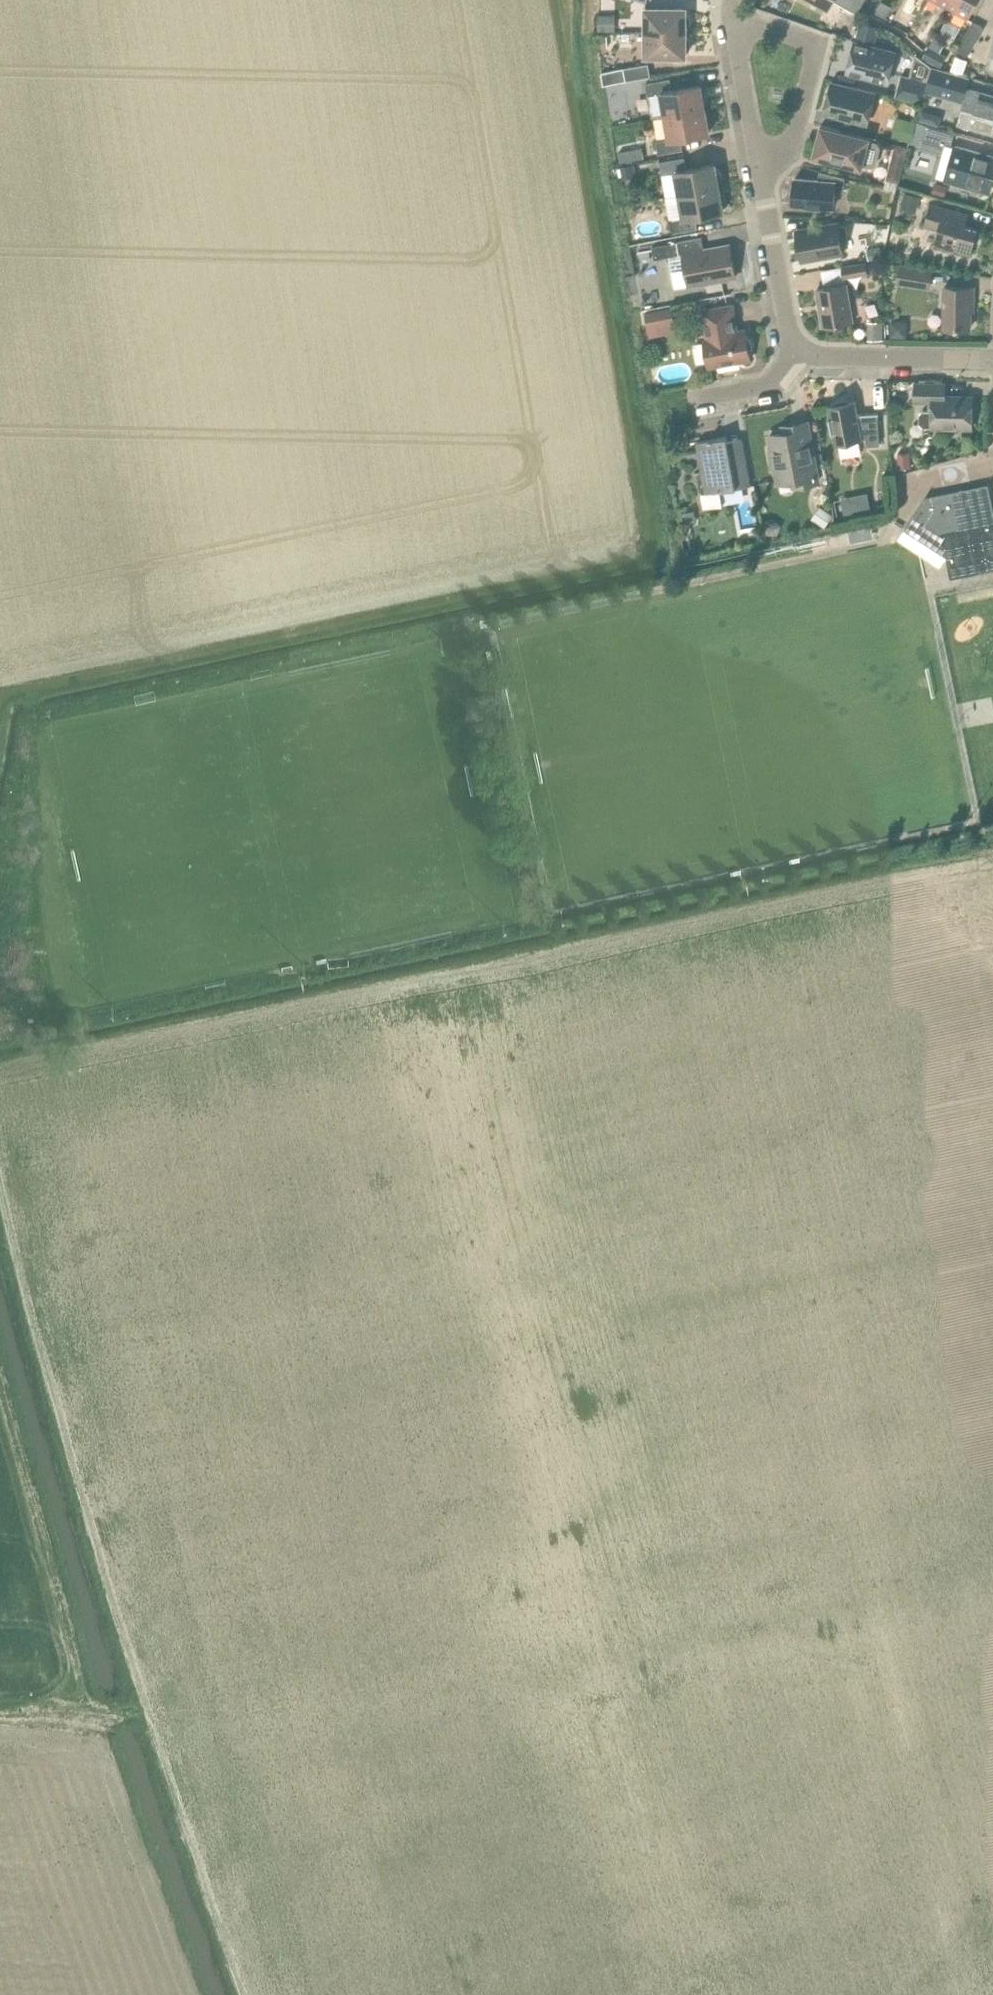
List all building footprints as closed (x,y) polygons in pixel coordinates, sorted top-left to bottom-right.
[(828,10),(834,0),(810,0),(828,10)] [(858,13),(865,0),(835,0),(858,13)] [(953,0),(933,0),(948,8),(953,0)] [(974,9),(979,0),(953,0),(948,8),(969,19),(974,9)] [(912,7),(902,24),(913,31),(924,14),(912,7)] [(686,33),(686,29),(690,25),(691,21),(690,17),(686,13),(686,9),(646,9),(646,32),(686,33)] [(600,16),(600,30),(612,30),(612,16),(600,16)] [(859,21),(855,37),(875,42),(879,27),(859,21)] [(968,56),(984,28),(973,22),(957,50),(968,56)] [(646,56),(686,56),(686,52),(690,49),(691,44),(690,40),(686,36),(686,33),(646,32),(646,56)] [(888,83),(896,52),(855,42),(848,72),(888,83)] [(627,81),(651,77),(649,65),(625,69),(627,81)] [(929,83),(926,94),(963,103),(970,77),(933,67),(929,81),(929,83)] [(903,76),(898,96),(924,102),(926,94),(929,83),(911,78),(903,76)] [(673,91),(671,79),(646,84),(649,96),(662,94),(666,117),(705,110),(701,86),(673,91)] [(874,91),(838,82),(837,84),(833,83),(825,113),(868,124),(875,94),(873,93),(874,91)] [(960,125),(992,134),(992,96),(970,90),(960,125)] [(659,154),(664,153),(683,150),(681,138),(710,133),(705,110),(666,117),(670,139),(657,142),(659,154)] [(951,147),(955,134),(917,123),(912,141),(910,141),(910,143),(911,143),(911,144),(921,146),(920,149),(942,155),(945,146),(951,147)] [(878,143),(870,141),(871,137),(822,125),(814,158),(862,170),(863,166),(872,169),(877,165),(881,148),(878,143)] [(992,178),(992,157),(956,146),(947,181),(989,193),(992,178)] [(621,163),(634,160),(632,149),(619,151),(621,163)] [(687,170),(685,158),(665,161),(661,162),(663,175),(676,172),(680,195),(720,188),(719,184),(722,180),(722,176),(720,172),(716,169),(715,165),(687,170)] [(844,192),(846,178),(820,172),(820,173),(823,174),(823,181),(796,178),(795,189),(792,191),(791,199),(794,202),(793,205),(834,208),(835,191),(844,192)] [(945,198),(949,187),(935,183),(932,194),(945,198)] [(673,233),(698,229),(696,217),(724,212),(723,207),(726,203),(726,199),(724,195),(720,192),(720,188),(680,195),(685,218),(671,220),(673,233)] [(971,254),(977,229),(966,226),(969,215),(931,204),(924,227),(939,232),(935,244),(971,254)] [(839,226),(838,223),(797,231),(802,261),(844,254),(841,239),(846,238),(848,236),(847,227),(844,225),(839,226)] [(754,239),(750,224),(740,226),(744,242),(754,239)] [(655,259),(680,255),(677,243),(653,247),(655,259)] [(690,286),(736,278),(730,245),(684,254),(690,286)] [(845,279),(869,275),(867,263),(842,267),(845,279)] [(931,290),(934,270),(900,265),(897,285),(931,290)] [(722,284),(705,287),(707,297),(724,294),(722,284)] [(824,327),(853,322),(846,284),(818,289),(824,327)] [(971,329),(971,287),(945,287),(945,309),(945,329),(971,329)] [(733,332),(732,324),(736,323),(733,305),(701,311),(706,337),(704,337),(710,367),(751,360),(750,353),(752,349),(752,344),(751,340),(747,336),(745,330),(733,332)] [(651,338),(676,333),(672,308),(647,312),(651,338)] [(880,320),(880,342),(895,341),(894,320),(880,320)] [(704,372),(700,377),(701,382),(712,380),(711,371),(704,372)] [(973,429),(973,397),(946,396),(946,384),(916,383),(916,402),(933,402),(933,411),(923,411),(920,415),(920,425),(923,428),(933,428),(973,429)] [(850,402),(850,400),(850,398),(833,402),(833,403),(834,403),(835,405),(829,406),(831,418),(830,418),(835,445),(863,439),(863,438),(866,438),(867,446),(881,445),(880,435),(878,415),(879,415),(879,413),(858,415),(856,401),(850,402)] [(820,483),(814,453),(808,423),(784,427),(785,434),(770,437),(779,484),(791,482),(792,488),(820,483)] [(731,455),(727,437),(697,443),(707,494),(701,495),(704,509),(723,505),(721,491),(751,486),(745,452),(731,455)] [(988,486),(968,490),(968,489),(927,498),(906,530),(938,551),(941,546),(945,546),(952,578),(992,569),(992,511),(988,486)] [(868,495),(842,500),(846,519),(872,513),(868,495)] [(879,518),(893,515),(890,502),(876,505),(879,518)]
